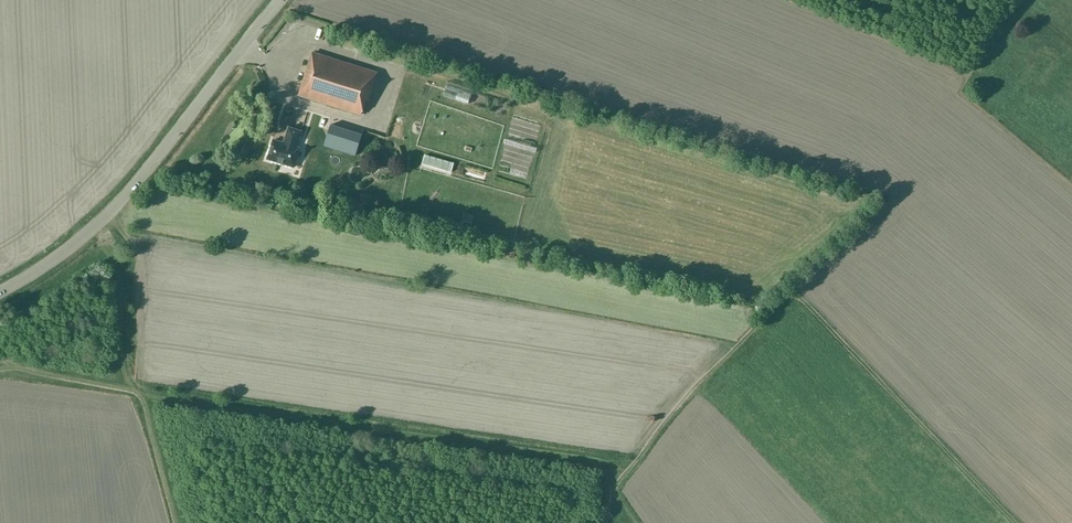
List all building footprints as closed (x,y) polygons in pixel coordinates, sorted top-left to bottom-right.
[(361,114),(365,101),(368,102),(377,73),(312,52),(299,95),(361,114)] [(443,96),(468,104),(472,90),(447,82),(443,96)] [(362,134),(331,124),(327,137),(342,142),(340,150),(355,155),(362,134)] [(294,167),(299,148),(296,147),(301,131),(289,127),(284,143),(273,140),(267,159),(294,167)] [(422,164),(451,172),(454,164),(424,156),(422,164)] [(461,229),(470,231),(473,215),(464,213),(461,229)]
